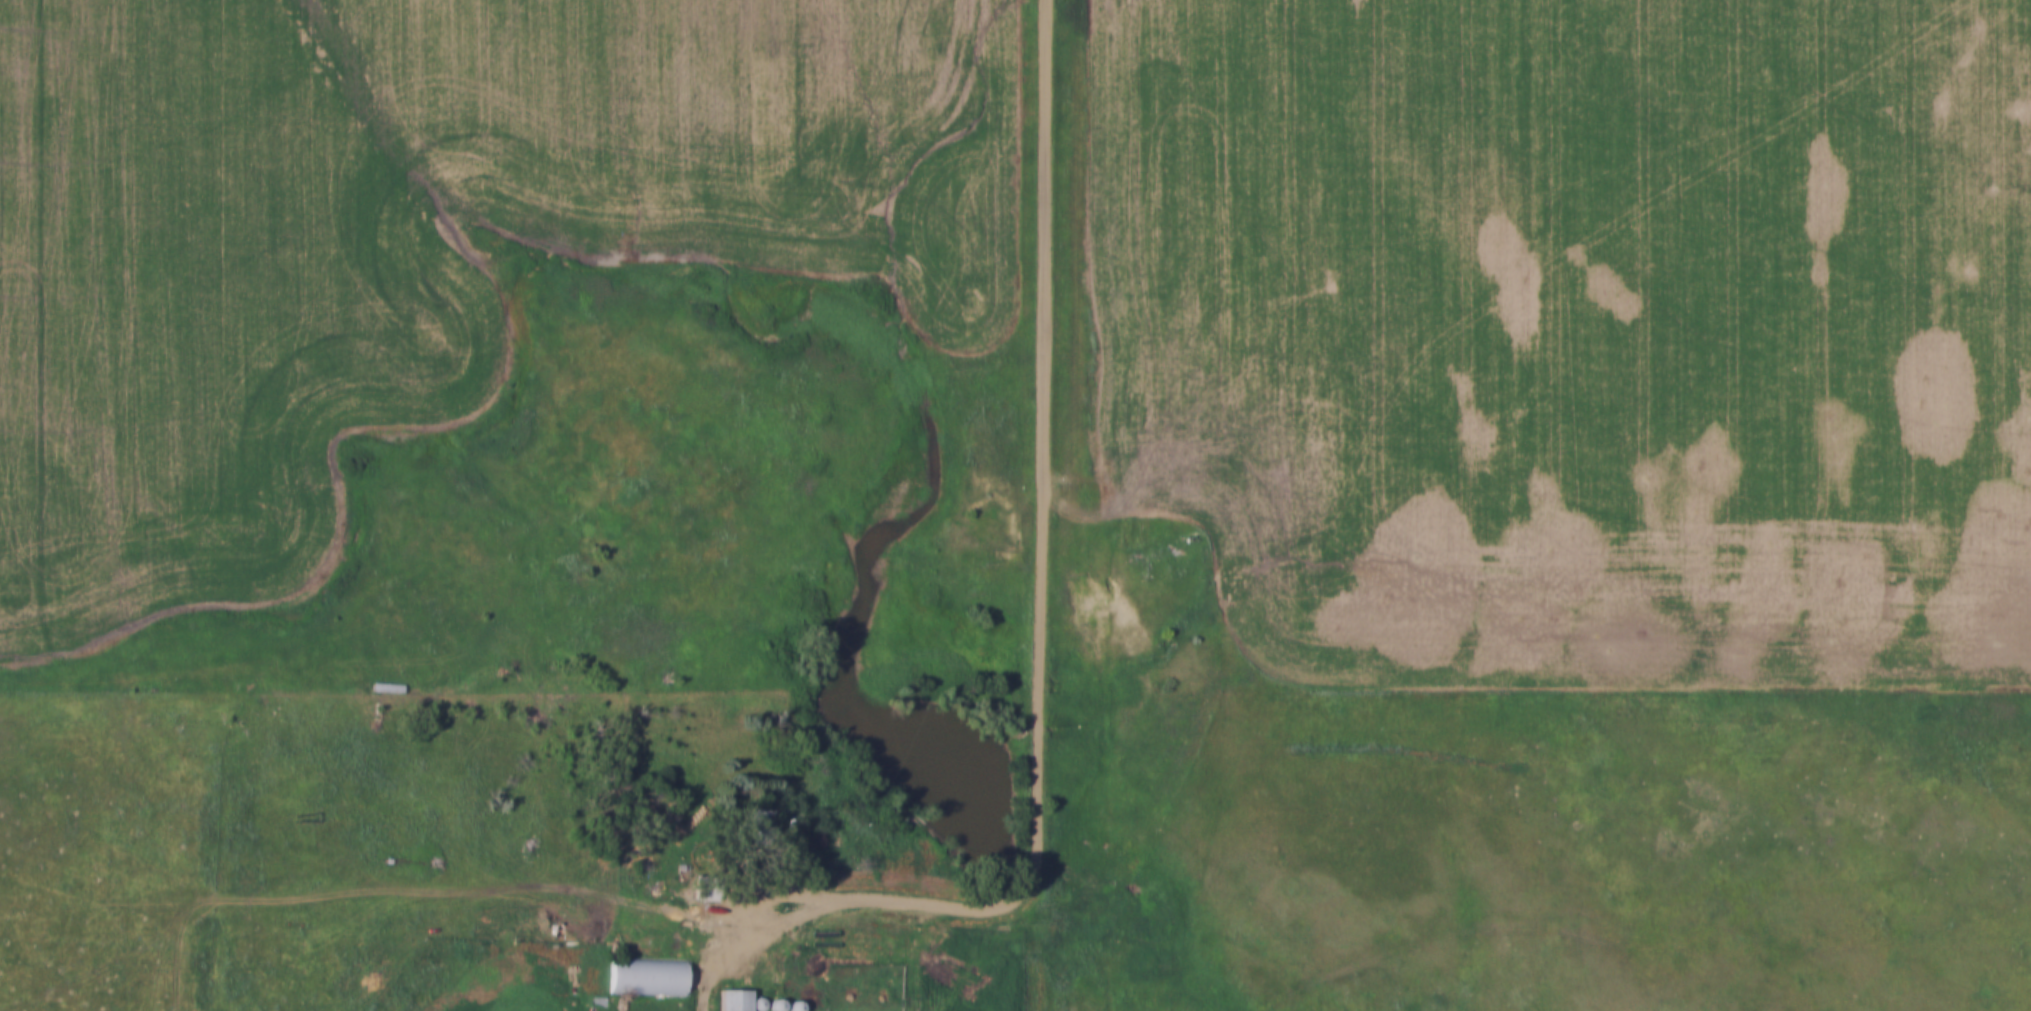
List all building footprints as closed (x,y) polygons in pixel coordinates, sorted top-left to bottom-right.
[(369,683),(402,685),(401,693),(368,691),(369,683)] [(694,874),(720,876),(719,897),(693,896),(694,874)] [(685,959),(685,996),(608,996),(608,959),(685,959)] [(746,990),(746,1010),(716,1010),(717,989),(746,990)] [(763,1005),(762,1000),(757,997),(752,999),(749,1003),(751,1008),(755,1010),(760,1009),(763,1005)] [(777,1001),(773,999),(768,1000),(765,1005),(767,1010),(768,1010),(776,1010),(779,1007),(777,1001)] [(797,1004),(792,1001),(787,1003),(784,1007),(786,1010),(797,1010),(798,1009),(797,1004)]
